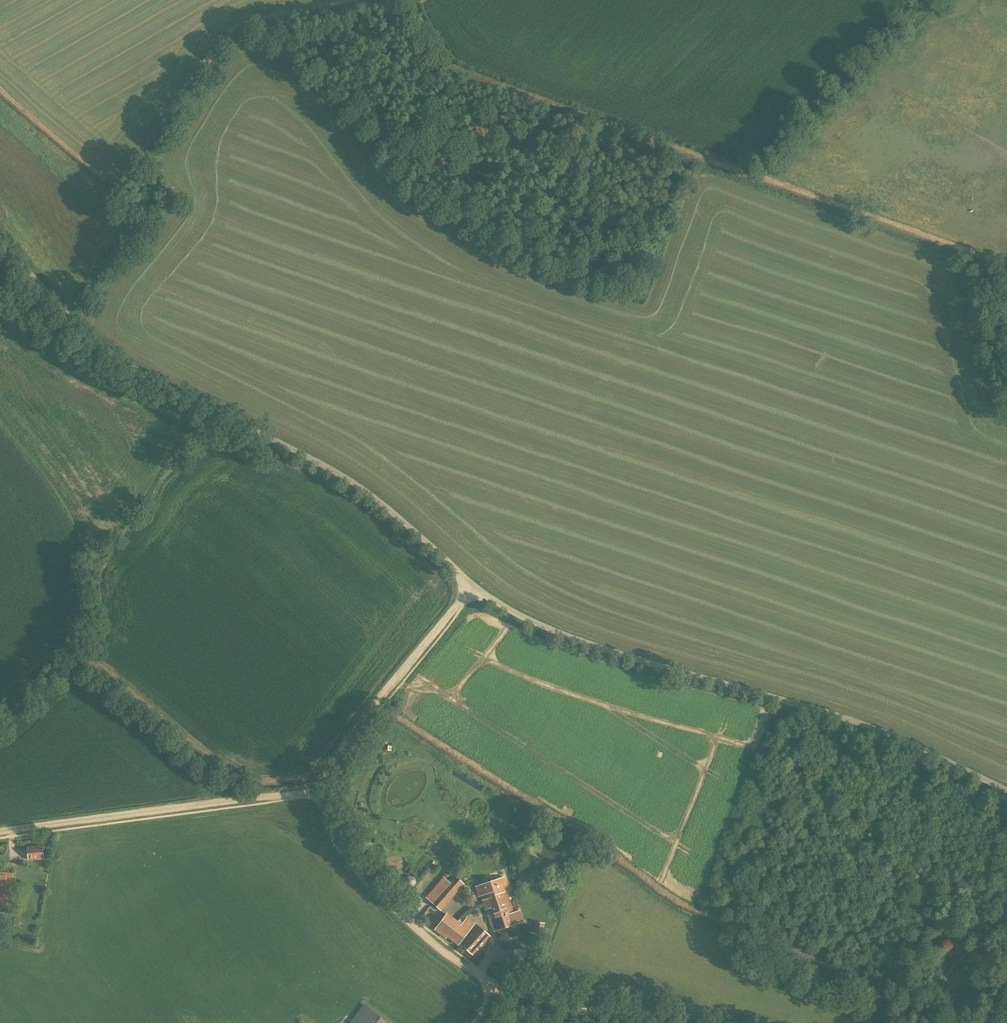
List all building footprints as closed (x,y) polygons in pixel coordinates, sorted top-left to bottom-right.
[(367,839),(362,845),(370,854),(376,848),(367,839)] [(41,844),(26,846),(28,861),(42,859),(41,844)] [(0,872),(0,903),(7,904),(8,895),(10,896),(12,873),(0,872)] [(443,876),(425,897),(441,910),(464,884),(454,875),(449,881),(443,876)] [(482,900),(483,904),(484,903),(492,901),(493,903),(502,900),(500,893),(508,891),(503,877),(475,886),(479,896),(481,895),(483,899),(482,900)] [(484,903),(483,904),(492,931),(516,923),(506,891),(508,891),(500,893),(502,900),(493,903),(492,901),(484,903)] [(435,930),(445,938),(457,922),(457,921),(447,914),(435,930)] [(457,922),(445,938),(456,947),(469,930),(457,921),(457,922)] [(479,944),(482,946),(490,936),(477,925),(459,943),(473,956),(479,950),(476,948),(479,944)] [(534,963),(507,956),(505,966),(532,972),(534,963)] [(364,1003),(349,1022),(388,1022),(364,1003)]
